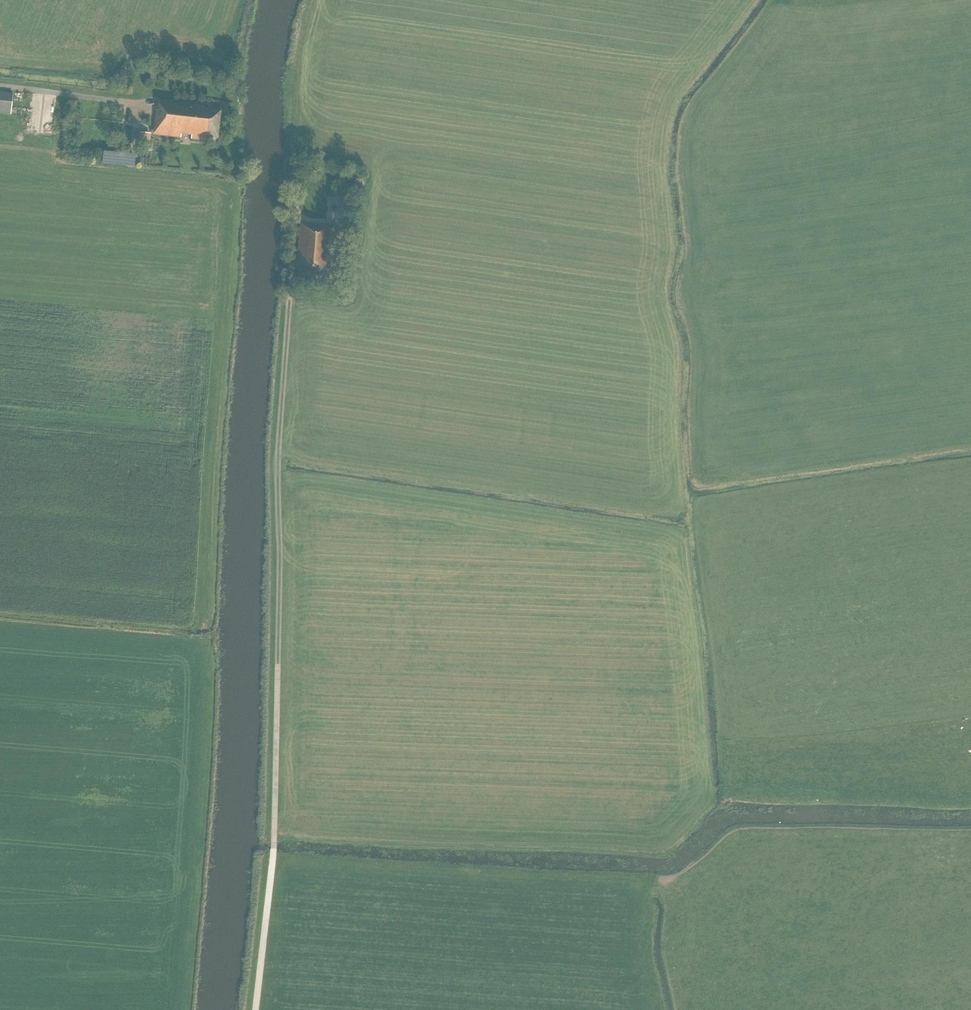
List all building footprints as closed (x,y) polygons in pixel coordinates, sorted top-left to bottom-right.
[(13,94),(0,93),(0,113),(11,114),(13,94)] [(206,137),(219,139),(222,110),(203,108),(204,106),(159,101),(158,111),(156,111),(153,135),(181,138),(181,136),(191,137),(191,139),(206,140),(206,137)] [(151,134),(144,133),(140,133),(138,146),(149,146),(151,134)] [(103,153),(103,163),(135,164),(136,154),(103,153)] [(336,232),(336,227),(314,225),(314,226),(302,225),(298,266),(300,266),(299,279),(330,281),(331,269),(333,269),(335,240),(338,240),(339,233),(336,232)]
